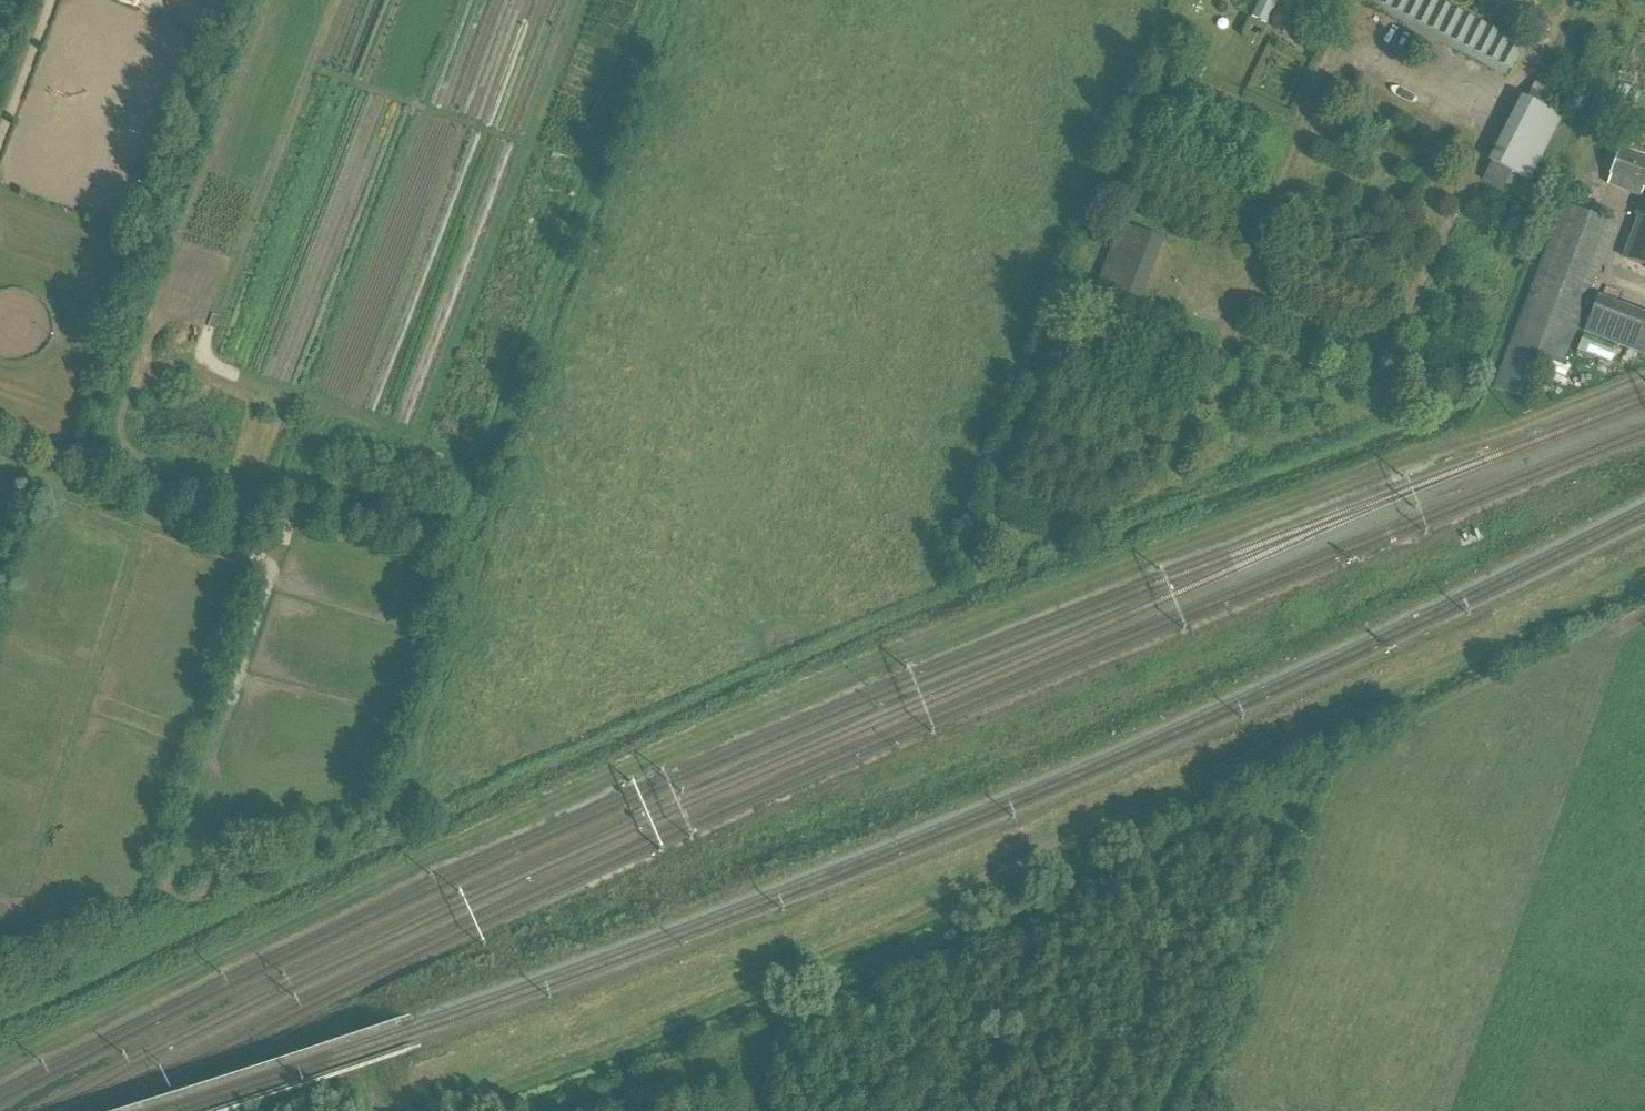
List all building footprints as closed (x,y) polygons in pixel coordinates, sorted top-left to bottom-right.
[(1521,45),(1522,44),(1435,0),(1372,0),(1509,70),(1521,45)] [(1188,60),(1184,68),(1182,72),(1200,81),(1206,68),(1188,60)] [(1556,91),(1536,80),(1527,99),(1520,96),(1488,160),(1492,162),(1482,181),(1502,190),(1506,184),(1507,185),(1505,190),(1508,192),(1517,175),(1530,182),(1562,117),(1552,112),(1557,102),(1552,100),(1556,91)] [(1637,218),(1622,258),(1644,267),(1644,162),(1619,152),(1606,185),(1640,198),(1633,216),(1637,218)] [(1530,286),(1508,345),(1492,388),(1514,397),(1527,362),(1537,366),(1540,357),(1563,366),(1616,223),(1563,202),(1530,286)] [(1121,224),(1098,283),(1140,300),(1163,241),(1121,224)] [(1597,296),(1583,334),(1644,357),(1644,314),(1597,296)]
